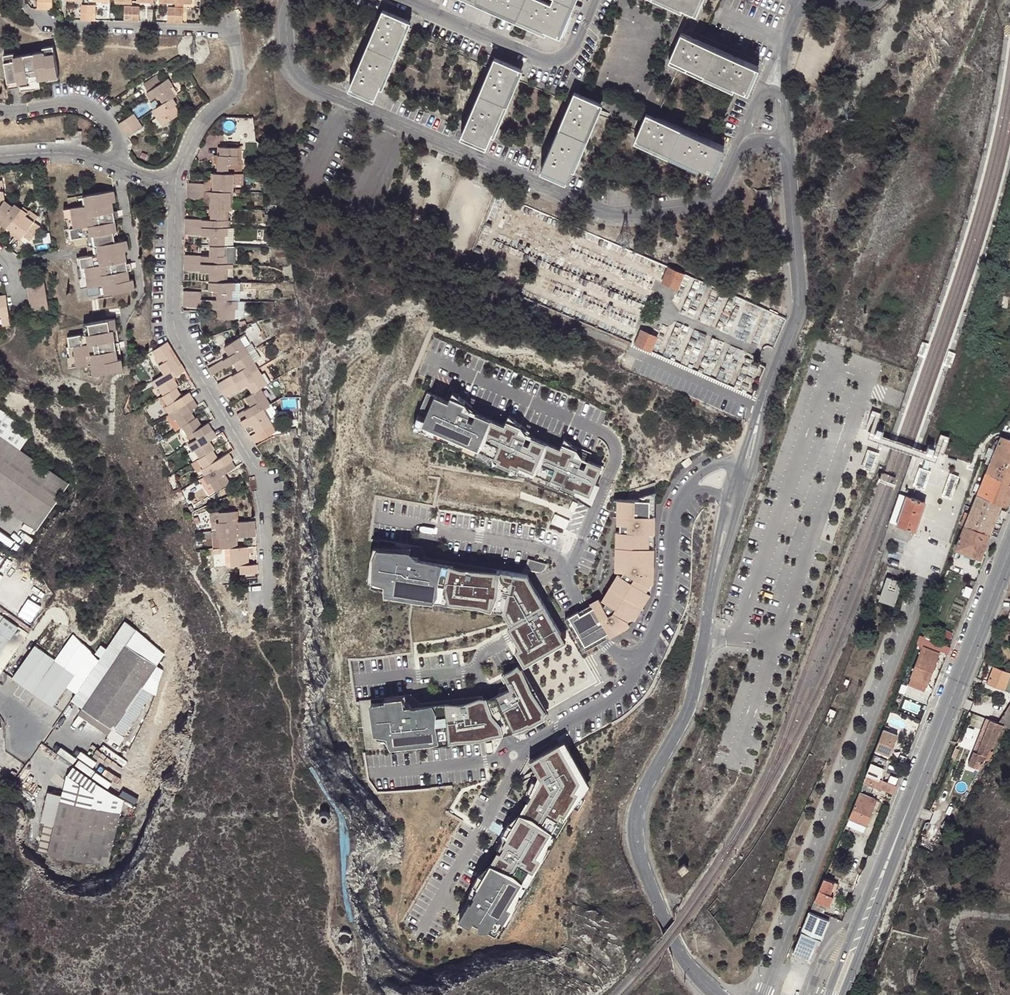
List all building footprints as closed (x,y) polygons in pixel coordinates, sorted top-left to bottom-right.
[(551,3),(543,0),(475,0),(557,35),(568,10),(551,3)] [(563,0),(553,0),(551,3),(568,10),(571,4),(563,0)] [(693,11),(698,0),(667,0),(693,11)] [(175,22),(182,22),(183,8),(176,7),(175,22)] [(383,9),(379,18),(364,53),(351,83),(376,94),(379,87),(404,29),(408,20),(383,9)] [(670,57),(737,86),(745,90),(755,64),(681,32),(670,57)] [(19,82),(29,80),(32,79),(33,85),(30,85),(31,90),(41,88),(39,78),(49,76),(48,74),(58,72),(53,45),(44,47),(44,51),(14,56),(14,52),(4,54),(9,81),(19,79),(19,82)] [(495,57),(491,66),(478,96),(465,124),(463,131),(488,142),(491,135),(503,106),(516,77),(520,67),(495,57)] [(172,97),(176,95),(170,87),(173,85),(168,78),(146,92),(151,99),(156,96),(158,95),(160,98),(164,103),(172,97)] [(561,121),(545,159),(542,165),(568,176),(571,170),(583,142),(600,102),(575,91),(561,121)] [(176,104),(172,97),(164,103),(154,109),(159,116),(157,117),(162,126),(179,114),(174,106),(176,104)] [(147,104),(136,112),(140,118),(152,111),(147,104)] [(710,169),(721,145),(713,141),(679,126),(647,112),(636,137),(674,153),(710,169)] [(123,130),(138,120),(133,114),(119,123),(123,130)] [(123,130),(127,136),(142,126),(138,120),(123,130)] [(219,154),(218,172),(234,172),(238,172),(238,162),(238,143),(228,143),(228,147),(221,146),(221,154),(219,154)] [(231,190),(233,190),(234,172),(218,172),(214,172),(214,182),(212,182),(212,190),(219,190),(231,190)] [(205,190),(187,189),(187,197),(205,197),(205,190)] [(115,217),(114,211),(113,201),(116,200),(115,190),(68,197),(69,208),(64,208),(67,229),(65,229),(68,246),(75,244),(75,248),(88,246),(89,255),(79,257),(81,267),(78,267),(81,287),(87,286),(88,296),(135,289),(133,279),(130,280),(128,270),(127,263),(122,264),(121,261),(127,260),(125,250),(129,249),(127,239),(115,241),(114,235),(117,231),(115,217)] [(219,190),(212,190),(211,202),(211,208),(226,209),(231,209),(231,190),(219,190)] [(23,209),(16,204),(14,206),(6,200),(6,198),(0,199),(0,215),(5,219),(3,220),(10,226),(23,209)] [(186,226),(229,227),(229,219),(226,219),(226,209),(211,208),(211,219),(186,218),(186,226)] [(28,213),(23,209),(10,226),(16,230),(14,232),(23,238),(25,236),(35,222),(27,215),(28,213)] [(31,210),(28,213),(27,215),(35,222),(39,217),(31,210)] [(40,226),(35,222),(25,236),(30,240),(40,226)] [(228,234),(229,227),(186,226),(186,234),(211,234),(211,245),(225,245),(226,234),(228,234)] [(185,262),(228,263),(228,255),(225,255),(225,245),(211,245),(211,255),(185,254),(185,262)] [(236,245),(225,245),(225,255),(228,255),(228,263),(236,263),(236,245)] [(228,271),(228,263),(185,262),(185,270),(210,271),(210,281),(224,281),(224,271),(228,271)] [(678,288),(684,274),(669,267),(663,282),(678,288)] [(28,289),(46,286),(44,279),(27,281),(28,289)] [(236,289),(236,281),(228,281),(224,281),(210,281),(210,289),(218,289),(218,299),(233,299),(233,289),(236,289)] [(29,296),(47,294),(46,286),(28,289),(29,296)] [(739,297),(746,300),(748,295),(741,292),(739,297)] [(1,313),(2,316),(9,315),(6,294),(0,295),(0,313),(1,313)] [(30,303),(48,301),(47,294),(29,296),(30,303)] [(184,298),(183,306),(202,306),(202,299),(184,298)] [(221,317),(235,318),(235,308),(238,308),(239,299),(233,299),(218,299),(213,299),(213,307),(221,307),(221,317)] [(245,314),(245,299),(239,299),(238,308),(235,308),(235,318),(245,314)] [(30,303),(31,311),(49,309),(48,301),(30,303)] [(3,326),(11,325),(9,315),(2,316),(3,326)] [(113,340),(119,339),(116,318),(89,323),(91,333),(68,336),(70,345),(67,346),(70,366),(90,363),(92,373),(123,368),(120,348),(117,349),(116,342),(113,343),(113,340)] [(636,345),(651,351),(657,336),(642,330),(636,345)] [(247,354),(249,352),(245,345),(242,347),(237,338),(225,346),(230,355),(208,368),(213,375),(234,362),(247,354)] [(168,340),(161,345),(153,350),(157,357),(155,358),(164,373),(179,364),(173,355),(176,354),(168,340)] [(922,342),(917,355),(925,358),(929,344),(922,342)] [(948,351),(944,364),(951,367),(956,353),(948,351)] [(181,363),(176,354),(173,355),(179,364),(181,363)] [(222,391),(259,368),(254,361),(252,362),(247,354),(234,362),(240,370),(218,384),(222,391)] [(179,364),(164,373),(153,380),(157,387),(159,386),(165,394),(177,387),(178,386),(173,378),(186,370),(181,363),(179,364)] [(253,392),(259,389),(262,387),(266,385),(261,376),(263,375),(259,368),(222,391),(226,397),(248,384),(253,392)] [(165,394),(163,395),(168,405),(166,406),(170,412),(194,398),(190,391),(182,396),(177,387),(165,394)] [(447,393),(467,401),(450,387),(447,393)] [(264,407),(271,403),(267,396),(265,397),(259,389),(253,392),(246,397),(252,405),(237,415),(241,421),(264,407)] [(427,391),(412,427),(587,501),(602,465),(583,457),(586,450),(576,446),(564,441),(561,448),(527,434),(529,430),(523,424),(508,418),(505,424),(471,410),(473,406),(467,401),(447,393),(445,399),(427,391)] [(194,398),(170,412),(174,420),(177,418),(182,427),(183,426),(195,418),(190,409),(198,405),(194,398)] [(250,436),(255,444),(271,434),(278,430),(273,423),(271,424),(266,416),(268,415),(264,407),(241,421),(245,428),(252,423),(258,432),(250,436)] [(0,410),(0,502),(38,529),(69,484),(20,450),(28,438),(12,427),(16,421),(0,410)] [(508,418),(523,424),(509,413),(508,418)] [(183,426),(192,442),(213,429),(209,422),(202,426),(197,417),(195,418),(183,426)] [(192,442),(188,444),(192,451),(195,449),(200,458),(212,451),(214,450),(209,440),(217,435),(213,429),(192,442)] [(884,433),(877,430),(875,435),(874,437),(878,438),(881,440),(884,433)] [(1009,503),(1009,439),(1001,436),(996,449),(978,495),(1004,504),(1009,503)] [(564,441),(576,446),(565,437),(564,441)] [(935,449),(929,447),(926,454),(930,455),(933,456),(935,451),(935,449)] [(978,495),(996,449),(992,447),(973,493),(978,495)] [(877,451),(869,448),(862,466),(868,468),(873,470),(880,452),(877,451)] [(232,460),(233,459),(229,452),(218,459),(212,451),(200,458),(198,459),(203,467),(201,469),(206,476),(232,460)] [(691,460),(688,456),(680,462),(683,466),(691,460)] [(198,459),(192,463),(197,471),(201,469),(203,467),(198,459)] [(206,476),(204,477),(209,483),(211,482),(216,491),(230,482),(224,474),(236,467),(232,460),(206,476)] [(952,474),(950,473),(942,497),(952,500),(959,476),(957,476),(952,474)] [(927,477),(919,474),(919,476),(916,484),(924,486),(927,477)] [(209,483),(204,486),(210,495),(216,491),(211,482),(209,483)] [(655,491),(635,499),(635,514),(655,514),(655,491)] [(897,524),(907,495),(899,493),(889,521),(890,522),(897,524)] [(912,497),(907,495),(897,524),(916,531),(921,516),(926,502),(912,497)] [(962,524),(990,534),(1002,504),(1004,504),(978,495),(970,515),(965,513),(961,524),(962,524)] [(654,577),(655,514),(635,514),(635,499),(619,499),(619,531),(616,531),(616,570),(623,570),(622,574),(619,572),(604,598),(607,601),(604,604),(602,601),(593,606),(595,610),(610,636),(624,627),(631,623),(635,617),(651,591),(654,577)] [(578,503),(573,501),(569,509),(574,511),(578,503)] [(217,522),(218,530),(257,528),(256,520),(236,521),(236,511),(220,512),(220,522),(217,522)] [(569,520),(555,514),(551,523),(565,529),(569,520)] [(980,559),(990,534),(962,524),(961,529),(964,530),(956,549),(980,559)] [(222,548),(226,547),(228,547),(238,547),(237,536),(257,536),(257,528),(218,530),(218,538),(221,538),(222,548)] [(199,530),(192,530),(193,545),(200,544),(199,530)] [(213,530),(214,548),(222,548),(221,538),(218,538),(218,530),(213,530)] [(420,547),(379,540),(373,576),(386,579),(383,591),(504,610),(516,631),(520,638),(512,642),(523,661),(564,638),(550,614),(527,574),(419,557),(420,547)] [(241,574),(259,572),(258,564),(248,564),(248,546),(238,547),(228,547),(229,555),(232,555),(232,565),(240,565),(241,574)] [(547,563),(530,558),(526,569),(541,571),(546,569),(547,563)] [(904,581),(888,576),(880,601),(896,606),(904,581)] [(604,639),(610,636),(595,610),(589,613),(582,617),(597,644),(604,639)] [(584,651),(597,644),(582,617),(578,611),(565,618),(584,651)] [(0,613),(0,668),(2,670),(28,633),(0,613)] [(926,638),(930,640),(933,632),(927,629),(924,637),(926,638)] [(922,647),(923,644),(926,638),(924,637),(920,636),(916,645),(922,647)] [(923,644),(948,653),(951,647),(930,640),(926,638),(923,644)] [(75,672),(36,644),(13,677),(53,705),(75,672)] [(137,694),(146,700),(151,693),(142,687),(157,666),(126,644),(107,672),(82,707),(114,728),(109,734),(118,741),(139,710),(130,704),(137,694)] [(941,653),(922,647),(911,677),(911,678),(928,684),(928,685),(941,653)] [(994,666),(988,682),(1009,691),(1009,672),(994,666)] [(501,693),(497,694),(515,729),(543,715),(520,669),(502,678),(505,685),(499,689),(501,693)] [(928,684),(911,678),(908,686),(924,692),(928,684)] [(139,710),(146,700),(137,694),(130,704),(139,710)] [(485,701),(502,734),(507,732),(515,729),(497,694),(491,698),(485,701)] [(409,695),(360,701),(364,734),(390,730),(392,749),(502,734),(485,701),(482,696),(411,705),(409,695)] [(1009,707),(1009,703),(1009,702),(999,718),(996,722),(999,723),(1009,707)] [(1009,723),(1009,707),(999,723),(1003,725),(1008,728),(1009,723)] [(969,765),(972,766),(990,720),(987,719),(980,736),(969,765)] [(999,733),(1005,731),(1008,728),(1003,725),(999,723),(996,722),(990,720),(972,766),(980,769),(987,756),(999,733)] [(883,730),(875,750),(882,752),(890,755),(897,735),(887,731),(883,730)] [(565,750),(536,765),(543,777),(459,918),(486,934),(580,776),(565,750)] [(875,750),(870,763),(877,765),(882,752),(875,750)] [(866,773),(867,774),(881,779),(885,769),(877,765),(870,763),(866,773)] [(63,794),(48,791),(41,821),(45,822),(39,848),(40,853),(48,854),(46,864),(49,868),(74,874),(77,861),(107,869),(121,813),(91,806),(94,792),(68,774),(63,794)] [(864,783),(893,794),(897,785),(881,779),(867,774),(864,783)] [(860,793),(850,817),(868,824),(877,800),(860,793)] [(868,824),(850,817),(847,825),(864,832),(868,824)] [(685,862),(679,868),(683,873),(690,867),(685,862)] [(823,878),(810,910),(823,915),(827,906),(829,907),(833,896),(831,895),(832,891),(835,893),(838,884),(823,878)] [(726,903),(717,896),(707,909),(710,913),(714,917),(726,903)] [(829,920),(810,912),(794,952),(809,958),(816,942),(820,944),(829,920)] [(813,960),(820,944),(816,942),(809,958),(813,960)]
